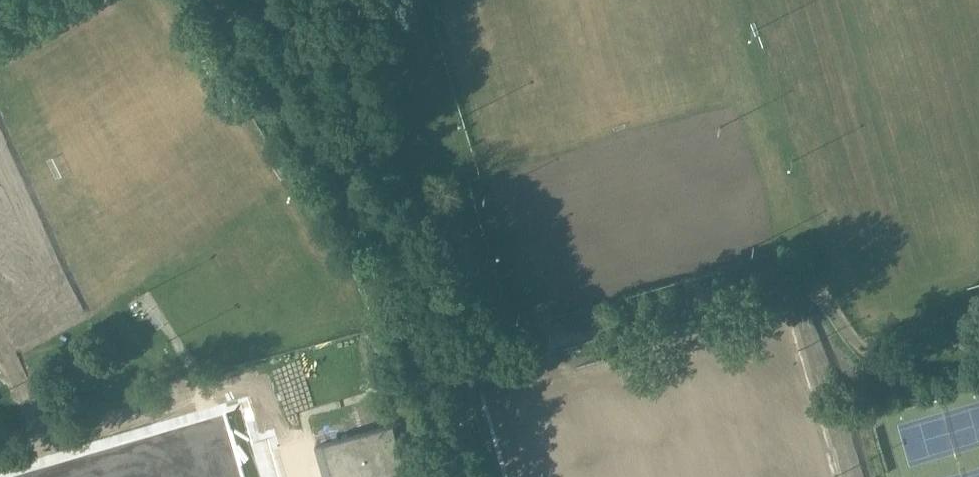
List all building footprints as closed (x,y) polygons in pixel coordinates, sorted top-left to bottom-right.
[(404,421),(317,446),(326,476),(405,476),(419,473),(404,421)]
